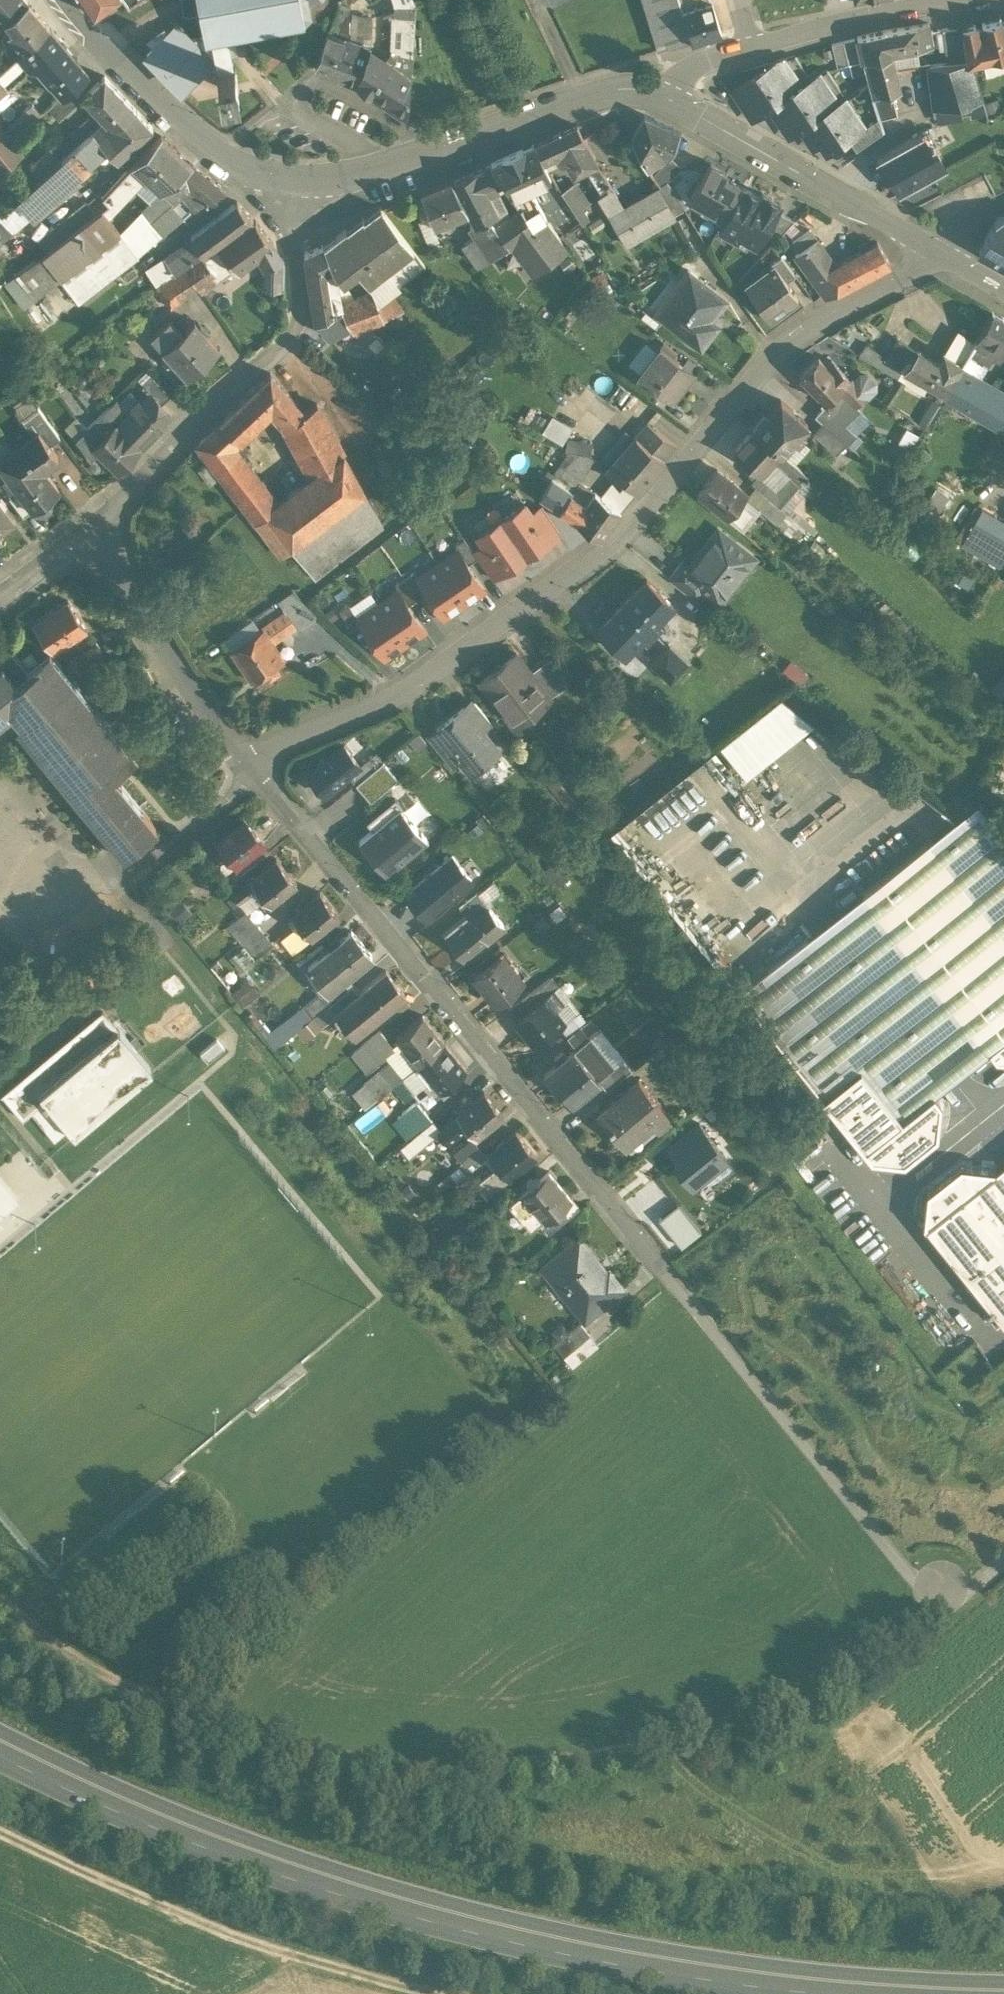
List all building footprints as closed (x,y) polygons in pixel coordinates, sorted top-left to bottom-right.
[(1,27),(12,19),(28,6),(23,0),(0,0),(0,26),(1,27)] [(92,18),(116,0),(80,0),(92,18)] [(186,13),(184,13),(185,16),(197,13),(196,11),(200,11),(198,0),(183,0),(186,13)] [(200,11),(205,37),(205,39),(209,38),(208,37),(210,37),(226,34),(301,19),(304,22),(306,20),(304,16),(310,11),(308,0),(198,0),(200,11)] [(659,51),(691,41),(681,10),(678,0),(643,0),(659,51)] [(681,10),(710,1),(709,0),(678,0),(681,10)] [(710,1),(681,10),(691,41),(719,32),(710,1)] [(340,3),(328,32),(337,36),(349,6),(340,3)] [(414,6),(393,5),(393,11),(393,21),(393,26),(394,40),(392,54),(403,57),(403,56),(413,59),(414,16),(414,6)] [(28,6),(12,19),(14,22),(31,9),(28,6)] [(31,9),(14,22),(19,27),(9,35),(23,52),(49,30),(31,9)] [(393,11),(382,15),(385,22),(393,21),(393,11)] [(369,19),(352,16),(349,40),(369,48),(369,19)] [(982,23),(987,46),(979,48),(978,48),(981,61),(982,61),(987,60),(1003,56),(1003,30),(1002,21),(1002,19),(982,23)] [(928,24),(886,31),(857,38),(862,62),(891,56),(888,47),(915,43),(916,49),(932,46),(928,24)] [(974,25),(962,27),(966,62),(967,65),(971,64),(981,61),(978,48),(979,48),(974,25)] [(962,27),(945,29),(950,64),(966,62),(962,27)] [(205,37),(188,40),(176,28),(167,36),(163,33),(152,44),(155,47),(146,56),(181,91),(200,73),(215,70),(215,69),(216,69),(210,37),(208,37),(209,38),(205,39),(205,37)] [(23,52),(17,57),(29,71),(37,70),(60,97),(87,74),(49,30),(23,52)] [(328,32),(327,32),(315,67),(340,77),(347,60),(335,55),(343,38),(337,36),(328,32)] [(226,34),(210,37),(216,69),(232,66),(226,34)] [(0,43),(0,63),(4,68),(17,57),(23,52),(9,35),(0,43)] [(400,70),(385,59),(382,66),(366,57),(369,48),(349,40),(343,38),(335,55),(347,60),(340,77),(356,83),(405,116),(410,78),(400,70)] [(855,39),(831,45),(837,68),(848,65),(851,77),(864,73),(855,39)] [(413,59),(403,56),(403,57),(400,70),(410,78),(413,59)] [(862,62),(871,97),(892,92),(899,90),(891,56),(862,62)] [(987,60),(988,64),(990,73),(1003,69),(1003,56),(987,60)] [(29,71),(17,57),(4,68),(3,68),(0,71),(0,96),(29,71)] [(752,120),(771,108),(797,91),(778,62),(734,91),(752,120)] [(950,64),(928,66),(933,103),(934,107),(982,99),(971,64),(967,65),(966,62),(950,64)] [(216,69),(215,69),(215,70),(219,88),(237,84),(234,66),(232,66),(216,69)] [(136,113),(104,79),(84,97),(85,100),(98,114),(106,122),(116,132),(136,113)] [(789,137),(801,129),(833,108),(814,79),(797,91),(771,108),(789,137)] [(892,92),(871,97),(880,117),(898,114),(892,92)] [(934,107),(931,108),(929,108),(933,124),(965,118),(987,115),(982,99),(934,107)] [(854,113),(846,100),(833,108),(801,129),(813,148),(818,144),(825,155),(848,139),(860,132),(849,116),(854,113)] [(32,107),(15,122),(22,130),(39,115),(32,107)] [(136,113),(116,132),(106,122),(92,134),(103,147),(116,163),(151,129),(136,113)] [(98,114),(56,149),(63,158),(92,134),(106,122),(98,114)] [(679,133),(644,117),(631,139),(645,165),(663,156),(668,157),(679,133)] [(879,119),(860,132),(848,139),(856,151),(883,133),(879,119)] [(576,127),(533,146),(542,164),(555,157),(561,155),(565,164),(573,178),(587,171),(597,166),(576,127)] [(22,155),(10,140),(0,128),(0,173),(22,155)] [(63,158),(61,161),(14,202),(17,206),(19,204),(32,220),(79,179),(78,178),(90,168),(86,162),(103,147),(92,134),(63,158)] [(890,176),(900,194),(946,170),(933,145),(929,147),(923,134),(876,159),(886,178),(890,176)] [(133,166),(102,199),(108,206),(101,211),(108,220),(146,179),(161,193),(192,167),(160,138),(133,166)] [(533,146),(490,166),(498,183),(502,181),(519,213),(521,212),(535,202),(528,189),(551,178),(542,165),(542,164),(533,146)] [(561,155),(555,157),(560,166),(565,164),(561,155)] [(669,158),(652,176),(660,186),(666,182),(670,180),(681,169),(669,158)] [(725,173),(709,164),(689,199),(724,219),(742,187),(723,177),(725,173)] [(490,166),(451,184),(467,214),(473,227),(469,230),(475,239),(490,262),(507,251),(508,252),(513,248),(534,276),(566,251),(559,242),(545,222),(533,232),(521,212),(519,213),(510,220),(493,186),(498,183),(490,166)] [(597,166),(587,171),(598,189),(608,183),(597,166)] [(192,167),(161,193),(172,205),(182,197),(189,204),(188,205),(194,212),(220,191),(192,167)] [(666,182),(660,186),(658,189),(669,208),(680,202),(670,187),(666,182)] [(608,183),(598,189),(602,195),(612,189),(608,183)] [(451,184),(420,196),(432,229),(467,214),(451,184)] [(589,206),(575,185),(566,191),(561,194),(569,206),(575,216),(582,211),(589,206)] [(760,197),(742,187),(724,219),(721,225),(720,225),(718,229),(737,240),(739,236),(738,236),(760,197)] [(602,195),(596,199),(624,246),(675,218),(669,208),(658,189),(623,209),(612,189),(602,195)] [(161,193),(139,218),(148,226),(172,205),(161,193)] [(760,197),(738,236),(739,236),(757,246),(765,233),(777,212),(781,205),(761,194),(760,197)] [(535,202),(521,212),(533,232),(545,222),(546,221),(535,202)] [(237,204),(190,238),(193,242),(202,255),(253,220),(237,204)] [(546,221),(545,222),(559,242),(582,226),(577,218),(575,216),(569,206),(546,221)] [(81,227),(56,246),(44,255),(41,257),(60,282),(78,305),(138,258),(121,237),(108,220),(101,211),(85,223),(81,227)] [(589,222),(582,211),(575,216),(577,218),(582,226),(589,222)] [(346,232),(323,249),(332,271),(343,286),(361,272),(371,285),(379,279),(392,295),(425,269),(381,212),(348,236),(346,232)] [(794,221),(777,212),(765,233),(777,239),(794,221)] [(997,219),(979,250),(1003,264),(1003,216),(997,219)] [(73,217),(48,238),(56,246),(81,227),(76,221),(73,217)] [(85,223),(81,217),(76,221),(81,227),(85,223)] [(0,221),(0,244),(1,245),(13,235),(0,221)] [(255,223),(217,250),(234,271),(235,272),(258,256),(273,245),(255,223)] [(809,229),(792,242),(799,252),(816,239),(809,229)] [(56,246),(48,238),(37,247),(44,255),(56,246)] [(490,262),(475,239),(462,248),(477,271),(490,262)] [(799,252),(795,255),(811,278),(832,262),(816,239),(799,252)] [(193,242),(165,261),(174,274),(202,255),(193,242)] [(832,262),(811,278),(826,299),(890,265),(877,243),(835,265),(832,262)] [(273,245),(258,256),(264,270),(282,261),(273,245)] [(323,249),(304,258),(304,260),(305,260),(313,312),(316,325),(317,326),(318,326),(322,334),(328,340),(349,329),(342,311),(335,313),(328,288),(331,288),(343,286),(332,271),(323,249)] [(217,250),(158,289),(170,309),(227,271),(229,275),(234,271),(217,250)] [(795,276),(781,256),(770,264),(772,266),(774,265),(786,282),(795,276)] [(41,257),(15,276),(34,301),(60,282),(41,257)] [(786,282),(774,265),(772,266),(761,274),(763,277),(747,289),(765,314),(770,310),(774,317),(797,300),(785,283),(786,282)] [(723,297),(687,270),(670,293),(677,298),(662,318),(700,347),(716,326),(707,318),(723,297)] [(583,281),(578,274),(568,282),(574,289),(583,281)] [(343,286),(331,288),(340,307),(354,302),(343,286)] [(354,302),(340,307),(342,311),(349,329),(351,333),(353,333),(369,327),(379,323),(383,322),(373,295),(354,302)] [(992,311),(975,340),(989,349),(998,354),(1003,345),(1003,346),(1003,318),(992,311)] [(193,322),(180,334),(168,320),(149,337),(175,365),(179,361),(190,373),(217,349),(193,322)] [(369,327),(353,333),(363,343),(376,334),(369,327)] [(961,363),(957,371),(972,379),(989,349),(975,340),(961,363)] [(913,354),(898,341),(885,359),(901,368),(913,354)] [(694,373),(660,347),(637,376),(671,403),(672,401),(685,384),(685,385),(694,373)] [(961,363),(943,353),(937,362),(915,350),(913,354),(901,368),(903,369),(944,393),(957,371),(961,363)] [(830,358),(824,364),(817,356),(798,374),(823,401),(838,388),(855,406),(856,405),(866,395),(852,381),(830,358)] [(901,368),(885,359),(878,368),(898,378),(903,369),(901,368)] [(972,379),(957,371),(944,393),(1003,428),(1003,399),(972,379)] [(270,375),(234,410),(252,429),(273,410),(283,429),(304,414),(270,375)] [(865,375),(859,375),(852,381),(866,395),(873,389),(873,383),(865,375)] [(170,396),(153,377),(142,388),(148,395),(149,394),(161,406),(170,396)] [(943,396),(926,386),(922,393),(939,403),(943,396)] [(855,406),(838,388),(823,401),(825,403),(823,406),(841,422),(857,406),(856,405),(855,406)] [(148,395),(140,403),(138,400),(126,412),(130,416),(151,437),(171,417),(161,406),(149,394),(148,395)] [(791,410),(779,400),(765,416),(761,414),(753,423),(756,426),(754,428),(779,451),(781,452),(791,440),(796,444),(804,435),(800,431),(806,424),(796,415),(801,411),(795,405),(791,410)] [(126,412),(116,402),(107,410),(122,425),(130,416),(126,412)] [(316,406),(304,414),(283,429),(311,479),(342,455),(316,406)] [(841,422),(823,406),(814,416),(832,432),(841,423),(841,422)] [(38,409),(22,421),(32,435),(37,432),(48,447),(60,439),(38,409)] [(107,410),(83,435),(94,447),(115,425),(118,428),(122,425),(107,410)] [(252,429),(234,410),(221,422),(239,441),(252,429)] [(122,425),(118,428),(139,449),(151,437),(130,416),(122,425)] [(260,482),(234,448),(240,443),(239,441),(221,422),(197,445),(254,521),(277,504),(267,491),(269,490),(261,481),(260,482)] [(841,423),(832,432),(846,444),(854,435),(841,423)] [(676,446),(646,424),(635,437),(663,460),(676,446)] [(118,428),(115,425),(94,447),(93,448),(97,453),(117,472),(139,449),(118,428)] [(779,451),(754,428),(734,451),(759,473),(773,458),(779,451)] [(0,460),(0,467),(19,492),(32,509),(57,491),(43,472),(58,460),(48,447),(37,432),(32,435),(0,460)] [(94,447),(83,435),(76,442),(89,461),(97,453),(93,448),(94,447)] [(663,460),(635,437),(627,446),(655,469),(663,460)] [(592,445),(566,440),(564,450),(569,452),(572,452),(590,455),(592,445)] [(655,469),(627,446),(605,470),(615,479),(618,482),(621,478),(636,491),(655,469)] [(781,452),(779,451),(773,458),(777,462),(778,466),(798,485),(806,475),(781,452)] [(569,452),(552,478),(573,492),(594,459),(590,455),(572,452),(569,452)] [(277,504),(254,521),(255,522),(266,514),(277,528),(292,548),(364,495),(342,455),(311,479),(277,504)] [(746,496),(716,471),(697,494),(726,519),(746,496)] [(542,478),(533,491),(540,496),(548,482),(542,478)] [(573,492),(552,478),(548,482),(540,496),(560,509),(571,495),(573,492)] [(636,491),(621,478),(618,482),(615,479),(608,487),(627,501),(636,491)] [(627,501),(608,487),(600,496),(620,510),(627,501)] [(793,505),(777,491),(769,500),(785,514),(793,505)] [(948,497),(937,491),(929,503),(940,510),(948,497)] [(19,492),(9,499),(23,517),(32,509),(19,492)] [(600,496),(595,493),(586,505),(571,495),(560,509),(600,537),(620,510),(600,496)] [(364,495),(292,548),(313,578),(382,527),(364,495)] [(785,514),(769,500),(759,511),(775,525),(785,514)] [(12,525),(1,509),(4,506),(0,501),(0,534),(12,525)] [(530,512),(523,503),(500,519),(525,556),(548,541),(530,512)] [(921,512),(912,504),(904,514),(915,522),(921,512)] [(558,532),(541,505),(530,512),(547,539),(558,532)] [(961,544),(999,566),(1003,557),(1003,523),(981,510),(961,544)] [(277,528),(266,514),(255,522),(267,536),(277,528)] [(525,556),(500,519),(477,534),(483,544),(501,570),(502,572),(525,556)] [(754,558),(718,530),(689,566),(682,561),(667,579),(695,602),(703,592),(718,603),(754,558)] [(477,558),(463,538),(454,544),(457,549),(467,564),(477,558)] [(501,570),(483,544),(473,551),(490,577),(501,570)] [(467,564),(457,549),(437,562),(464,602),(484,589),(467,564)] [(437,562),(417,576),(427,591),(444,616),(464,602),(437,562)] [(417,576),(414,571),(404,578),(417,598),(417,597),(427,591),(417,576)] [(404,578),(394,584),(397,589),(407,604),(417,598),(404,578)] [(672,604),(645,579),(597,629),(624,654),(672,604)] [(922,586),(914,579),(907,586),(915,593),(922,586)] [(407,604),(397,589),(378,603),(404,642),(424,629),(407,604)] [(67,600),(33,623),(52,651),(86,629),(67,600)] [(358,616),(348,602),(338,608),(352,628),(361,622),(358,616)] [(306,618),(296,603),(286,610),(296,625),(306,618)] [(404,642),(378,603),(358,616),(361,622),(384,656),(404,642)] [(286,610),(263,626),(273,641),(296,625),(286,610)] [(115,622),(101,630),(106,640),(121,633),(115,622)] [(263,626),(231,647),(252,679),(284,658),(273,641),(263,626)] [(2,665),(28,698),(10,713),(18,724),(15,727),(122,859),(158,830),(115,778),(138,760),(48,651),(26,669),(4,643),(0,646),(0,667),(2,665)] [(667,645),(650,663),(669,682),(687,663),(667,645)] [(531,672),(516,653),(479,681),(510,721),(525,710),(528,714),(550,698),(531,672)] [(568,683),(549,658),(531,672),(549,697),(568,683)] [(10,713),(28,698),(2,665),(0,667),(0,721),(10,713)] [(791,687),(726,739),(753,772),(818,720),(791,687)] [(489,721),(473,701),(464,709),(480,729),(489,721)] [(464,709),(462,708),(436,728),(437,730),(459,757),(470,771),(477,766),(480,770),(493,759),(490,755),(497,750),(480,729),(464,709)] [(459,757),(437,730),(428,737),(449,765),(459,757)] [(343,746),(308,775),(324,795),(347,776),(359,765),(343,746)] [(359,765),(347,776),(355,785),(383,762),(375,753),(359,765)] [(383,761),(355,785),(370,803),(399,780),(383,761)] [(370,819),(376,827),(400,808),(402,805),(396,798),(370,819)] [(977,801),(827,920),(740,988),(871,1155),(901,1160),(934,1136),(936,1104),(931,1093),(951,1076),(983,1052),(1003,1055),(1003,835),(977,801)] [(387,875),(428,841),(400,808),(376,827),(359,842),(387,875)] [(243,819),(217,841),(222,847),(217,850),(224,859),(229,855),(236,865),(237,866),(262,845),(264,844),(243,819)] [(262,845),(237,866),(236,865),(220,878),(227,887),(269,853),(262,845)] [(649,869),(717,949),(741,929),(672,849),(649,869)] [(444,901),(460,887),(471,878),(452,855),(406,893),(425,916),(444,901)] [(276,859),(250,880),(257,888),(264,896),(260,900),(264,906),(268,902),(271,904),(296,884),(276,859)] [(250,880),(232,895),(239,903),(257,888),(250,880)] [(444,901),(451,909),(467,896),(460,887),(444,901)] [(476,892),(458,906),(467,918),(468,917),(470,920),(487,906),(476,892)] [(308,896),(297,905),(300,909),(287,919),(294,928),(299,924),(311,939),(334,920),(338,917),(319,893),(311,900),(308,896)] [(487,906),(470,920),(468,917),(467,918),(444,936),(462,958),(485,939),(491,936),(504,926),(488,906),(487,906)] [(245,911),(226,926),(240,943),(259,928),(245,911)] [(540,916),(533,922),(540,931),(547,925),(540,916)] [(334,920),(311,939),(317,947),(341,928),(334,920)] [(259,928),(240,943),(254,959),(272,944),(259,928)] [(351,932),(307,968),(325,990),(326,991),(339,980),(342,978),(344,980),(371,957),(351,932)] [(447,946),(430,959),(439,971),(456,958),(447,946)] [(498,958),(474,977),(495,1004),(523,982),(512,969),(508,972),(498,958)] [(404,995),(386,973),(359,994),(378,1017),(402,997),(404,995)] [(551,977),(508,1011),(515,1020),(543,997),(544,998),(557,987),(551,977)] [(326,991),(325,990),(304,1007),(312,1018),(347,990),(339,980),(326,991)] [(312,1018),(320,1028),(338,1014),(337,1013),(359,994),(352,986),(347,990),(312,1018)] [(378,1017),(359,994),(337,1013),(338,1014),(355,1035),(378,1017)] [(402,997),(383,1013),(390,1021),(409,1005),(402,997)] [(515,1020),(535,1045),(563,1023),(544,998),(543,997),(515,1020)] [(101,1011),(2,1095),(22,1120),(42,1103),(45,1107),(47,1105),(39,1095),(117,1030),(101,1011)] [(422,1017),(395,1039),(397,1042),(417,1066),(418,1065),(444,1045),(444,1044),(422,1017)] [(117,1030),(39,1095),(47,1105),(74,1137),(152,1071),(117,1030)] [(379,1031),(352,1054),(366,1072),(385,1057),(394,1050),(392,1046),(379,1031)] [(566,1056),(562,1051),(554,1058),(558,1063),(544,1074),(558,1092),(561,1090),(572,1103),(599,1081),(598,1080),(614,1067),(613,1066),(589,1037),(566,1056)] [(200,1052),(207,1061),(223,1048),(216,1039),(200,1052)] [(417,1066),(397,1042),(392,1046),(394,1050),(385,1057),(389,1062),(402,1078),(417,1066)] [(444,1045),(418,1065),(443,1097),(453,1088),(449,1084),(465,1071),(444,1045)] [(622,1058),(613,1066),(614,1067),(598,1080),(599,1081),(606,1090),(632,1069),(622,1058)] [(402,1078),(389,1062),(380,1070),(393,1086),(402,1078)] [(415,1093),(402,1078),(393,1086),(405,1101),(415,1093)] [(668,1117),(638,1079),(600,1110),(610,1122),(608,1125),(624,1145),(652,1123),(655,1127),(668,1117)] [(484,1094),(471,1104),(467,1099),(460,1105),(464,1110),(437,1133),(446,1144),(466,1127),(476,1139),(503,1117),(484,1094)] [(432,1121),(416,1101),(397,1117),(413,1136),(432,1121)] [(698,1123),(668,1148),(677,1160),(674,1163),(679,1169),(687,1179),(705,1165),(708,1168),(722,1157),(712,1143),(713,1142),(698,1123)] [(484,1157),(484,1158),(484,1159),(493,1170),(475,1184),(486,1198),(535,1157),(515,1132),(484,1157)] [(470,1140),(454,1153),(461,1163),(478,1149),(470,1140)] [(461,1163),(458,1166),(466,1175),(484,1159),(484,1158),(484,1157),(478,1149),(461,1163)] [(1003,1184),(1003,1163),(994,1171),(1003,1184)] [(925,1226),(1003,1325),(1003,1184),(994,1171),(962,1167),(930,1192),(925,1226)] [(548,1172),(535,1183),(531,1179),(526,1183),(529,1187),(514,1200),(528,1216),(523,1219),(531,1229),(536,1225),(538,1226),(570,1200),(548,1172)] [(15,1199),(0,1181),(0,1211),(15,1199)] [(570,1200),(538,1226),(548,1238),(580,1211),(570,1200)] [(700,1232),(679,1205),(659,1220),(681,1247),(700,1232)] [(481,1215),(468,1225),(474,1233),(487,1222),(481,1215)] [(600,1264),(578,1238),(541,1268),(584,1321),(623,1289),(608,1271),(605,1273),(599,1265),(600,1264)] [(579,1323),(553,1344),(564,1357),(588,1336),(579,1323)]
